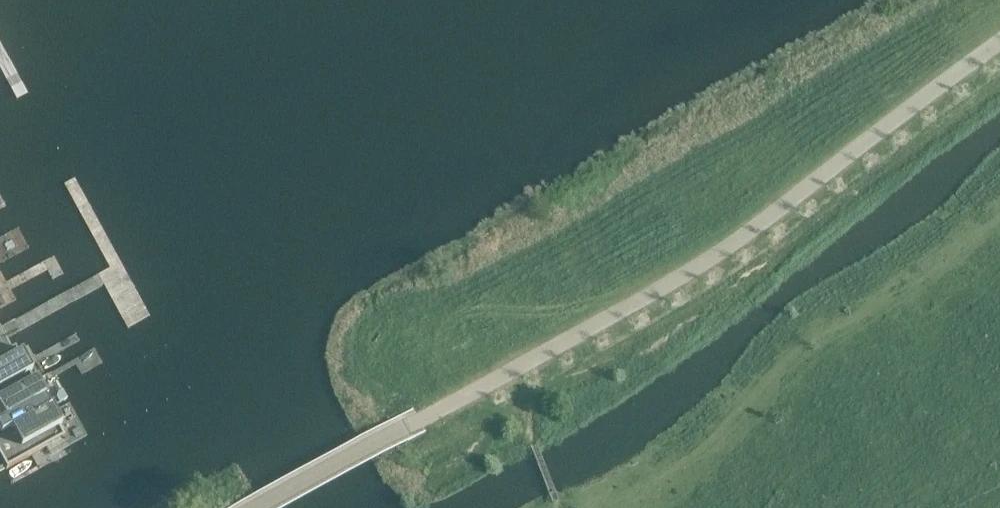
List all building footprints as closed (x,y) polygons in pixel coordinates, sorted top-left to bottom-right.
[(13,347),(0,354),(0,400),(34,381),(33,380),(33,379),(32,379),(29,373),(31,372),(21,352),(19,354),(15,346),(13,347)] [(33,380),(34,381),(0,400),(0,435),(49,408),(48,407),(47,406),(44,400),(46,399),(35,379),(33,380)] [(48,407),(49,408),(0,435),(0,456),(6,468),(64,436),(62,433),(58,427),(61,426),(50,406),(48,407)]
